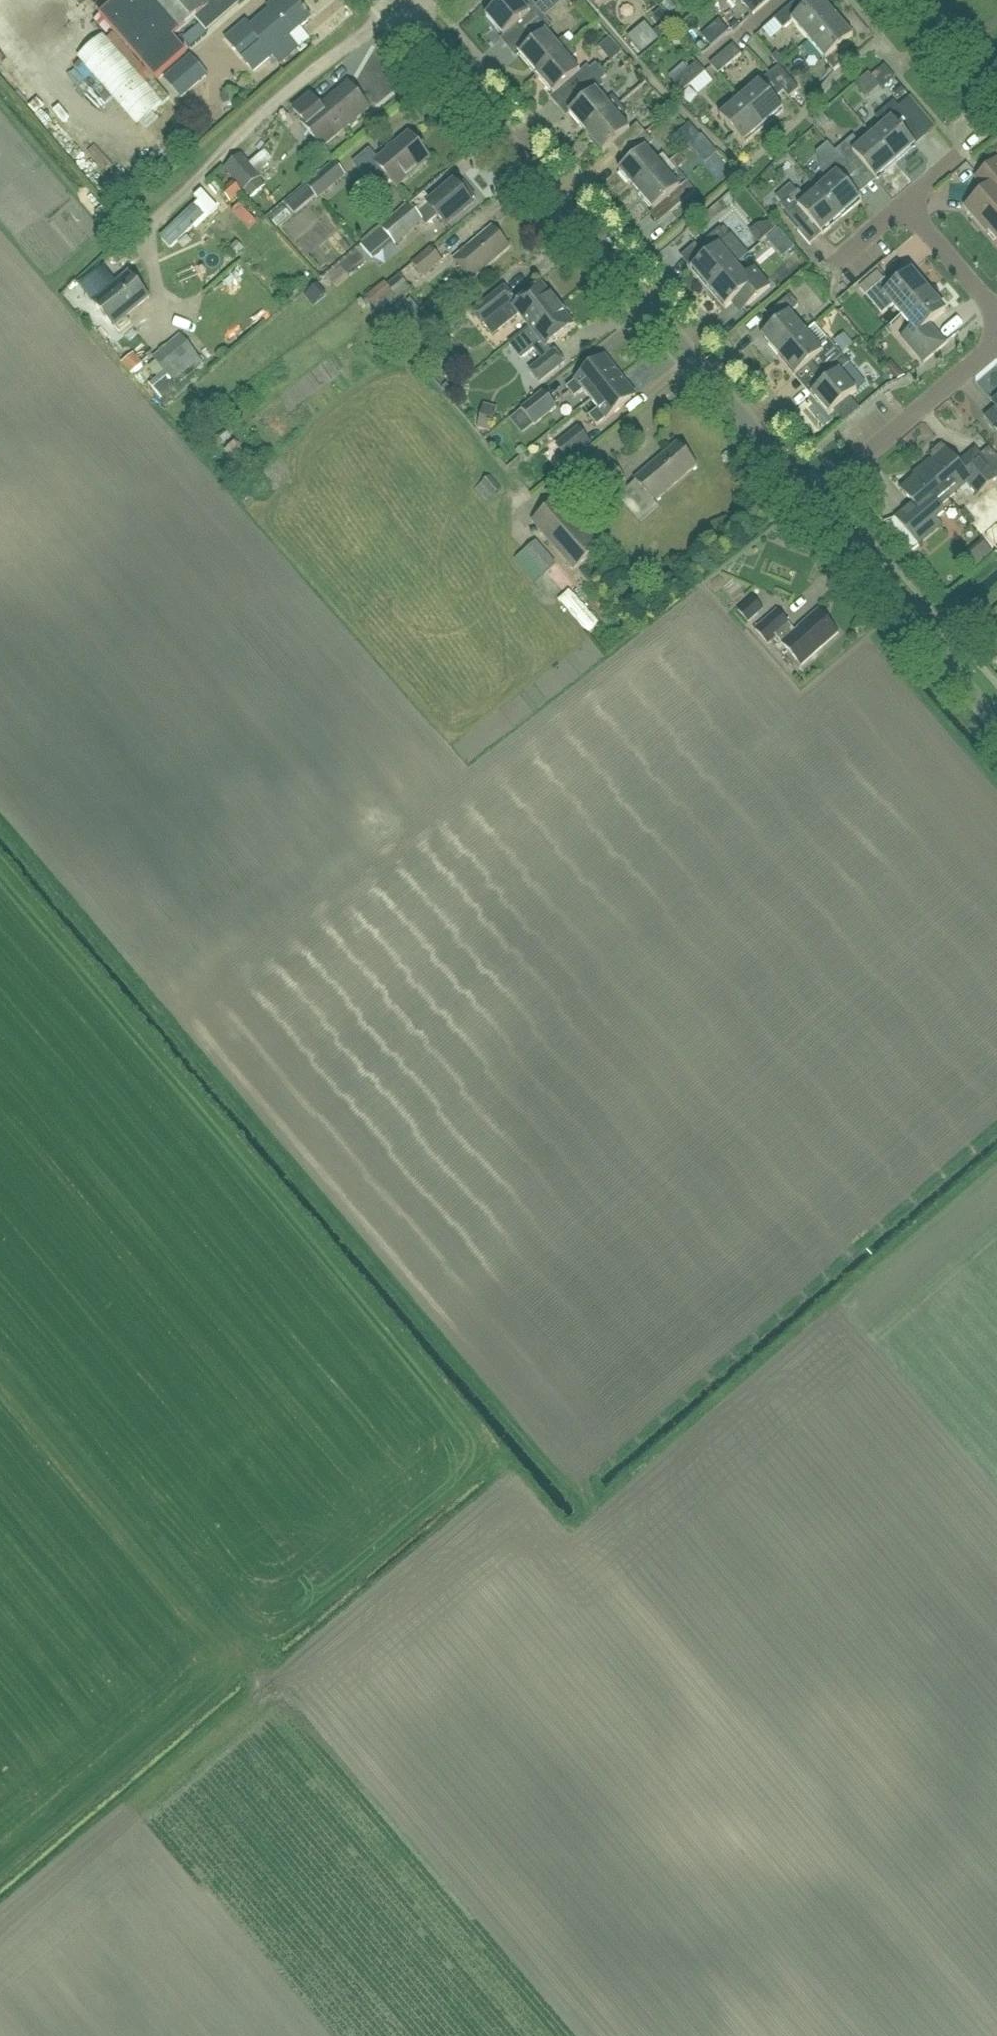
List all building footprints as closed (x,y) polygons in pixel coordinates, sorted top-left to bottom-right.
[(101,21),(156,83),(187,56),(174,41),(197,21),(208,33),(238,7),(232,0),(124,0),(101,21)] [(275,60),(281,68),(299,53),(289,40),(310,22),(292,0),(289,0),(251,31),(247,26),(227,43),(255,76),(275,60)] [(546,18),(531,1),(523,7),(517,0),(507,0),(486,18),(503,38),(513,30),(521,39),(546,18)] [(772,0),(753,0),(753,1),(745,7),(753,16),(772,0)] [(793,25),(808,43),(836,19),(820,1),(806,13),(797,2),(773,22),(783,34),(793,25)] [(519,56),(537,77),(571,47),(564,39),(557,45),(547,34),(554,28),(546,18),(521,39),(529,48),(519,56)] [(836,19),(808,43),(834,74),(850,61),(841,51),(854,40),(836,19)] [(96,23),(78,34),(93,57),(102,52),(111,66),(120,61),(96,23)] [(571,47),(537,77),(553,96),(563,88),(571,98),(602,71),(596,65),(590,70),(587,66),(580,73),(571,62),(578,56),(571,47)] [(718,77),(742,57),(733,47),(710,66),(718,77)] [(130,56),(115,69),(125,80),(140,67),(130,56)] [(207,79),(191,61),(166,83),(182,101),(207,79)] [(682,94),(705,74),(697,65),(674,85),(682,94)] [(784,114),(774,102),(784,94),(789,101),(799,92),(779,69),(741,102),(765,130),(784,114)] [(587,135),(621,106),(614,97),(606,104),(596,92),(604,86),(601,82),(607,77),(602,71),(571,98),(579,107),(570,115),(587,135)] [(701,97),(717,85),(710,75),(693,87),(701,97)] [(322,150),(369,111),(349,86),(319,111),(310,99),(293,113),(303,125),(301,126),(322,150)] [(239,93),(223,93),(223,108),(239,108),(239,93)] [(765,130),(741,102),(721,119),(745,147),(765,130)] [(883,128),(872,137),(897,165),(916,148),(904,135),(914,127),(894,104),(876,119),(883,128)] [(630,132),(620,120),(628,114),(621,106),(587,135),(604,155),(614,146),(622,155),(646,135),(638,125),(630,132)] [(646,135),(622,155),(630,164),(619,173),(636,193),(670,164),(664,156),(657,162),(646,150),(653,144),(646,135)] [(396,189),(430,161),(409,136),(378,162),(369,152),(353,165),(378,194),(391,183),(396,189)] [(836,153),(856,176),(865,168),(877,182),(897,165),(872,137),(861,147),(853,138),(836,153)] [(818,190),(843,219),(862,202),(846,184),(856,176),(836,153),(829,145),(819,153),(830,166),(822,173),(829,181),(818,190)] [(244,192),(259,179),(242,156),(224,170),(244,192)] [(976,181),(985,191),(965,208),(979,225),(982,222),(996,240),(996,162),(976,181)] [(670,164),(636,193),(653,213),(664,204),(672,213),(696,192),(688,183),(680,190),(670,178),(678,172),(670,164)] [(345,177),(335,165),(307,188),(318,200),(345,177)] [(228,205),(240,194),(230,183),(218,195),(228,205)] [(473,206),(471,203),(475,199),(463,185),(458,188),(454,184),(427,206),(430,210),(420,219),(412,209),(385,232),(396,244),(422,222),(426,227),(437,218),(446,229),(473,206)] [(823,237),(843,219),(818,190),(808,199),(801,190),(781,208),(801,230),(810,222),(823,237)] [(473,281),(510,250),(491,228),(454,259),(473,281)] [(732,237),(729,240),(720,230),(698,249),(706,259),(692,271),(708,291),(737,266),(748,256),(732,237)] [(443,264),(433,252),(414,267),(425,279),(443,264)] [(746,278),(737,266),(708,291),(725,310),(739,298),(747,308),(770,288),(755,270),(746,278)] [(882,315),(893,306),(902,316),(929,293),(913,273),(892,290),(885,281),(867,297),(882,315)] [(126,323),(151,303),(130,276),(116,286),(119,290),(109,297),(105,292),(90,304),(113,333),(118,339),(131,329),(126,323)] [(520,317),(530,329),(560,305),(553,296),(551,298),(542,286),(514,308),(511,304),(514,301),(504,289),(473,314),(482,326),(483,326),(489,334),(500,333),(520,317)] [(929,293),(902,316),(910,327),(905,331),(908,334),(903,339),(902,339),(923,365),(949,344),(948,343),(943,348),(927,329),(946,313),(929,293)] [(761,339),(778,358),(807,334),(789,315),(798,307),(790,297),(767,317),(775,326),(761,339)] [(565,315),(567,313),(560,305),(530,329),(540,342),(532,348),(543,362),(530,373),(540,385),(565,365),(555,353),(552,355),(547,349),(574,327),(565,315)] [(809,366),(818,375),(841,356),(815,327),(807,334),(778,358),(795,378),(809,366)] [(844,354),(853,346),(844,336),(835,343),(844,354)] [(203,369),(181,341),(153,363),(175,391),(203,369)] [(434,364),(437,353),(424,348),(420,359),(434,364)] [(132,378),(132,377),(144,367),(135,356),(123,367),(132,378)] [(841,356),(818,375),(826,385),(812,397),(829,416),(865,384),(841,356)] [(592,403),(622,380),(606,360),(576,384),(577,384),(568,391),(576,401),(585,394),(592,403)] [(880,373),(886,389),(902,384),(897,367),(880,373)] [(608,422),(637,399),(622,380),(592,403),(599,412),(591,419),(599,429),(607,422),(608,422)] [(558,411),(545,395),(523,414),(536,429),(558,411)] [(592,446),(579,430),(556,448),(569,464),(592,446)] [(655,506),(699,468),(678,444),(635,482),(637,484),(619,499),(642,525),(659,511),(655,506)] [(924,471),(950,501),(967,486),(977,498),(996,481),(996,475),(975,450),(958,465),(944,449),(940,449),(932,455),(932,459),(935,462),(924,471)] [(608,498),(627,481),(616,469),(605,478),(597,469),(589,476),(608,498)] [(940,510),(950,501),(924,471),(902,491),(913,504),(896,519),(920,547),(942,528),(936,522),(944,515),(940,510)] [(577,574),(603,551),(560,502),(534,525),(577,574)] [(524,522),(501,536),(513,554),(535,540),(524,522)] [(542,577),(556,565),(537,543),(523,555),(542,577)] [(542,583),(552,596),(575,578),(565,565),(542,583)] [(749,624),(758,615),(748,603),(738,612),(749,624)] [(801,667),(838,634),(819,611),(795,632),(790,626),(778,611),(755,631),(768,646),(776,639),(801,667)]
